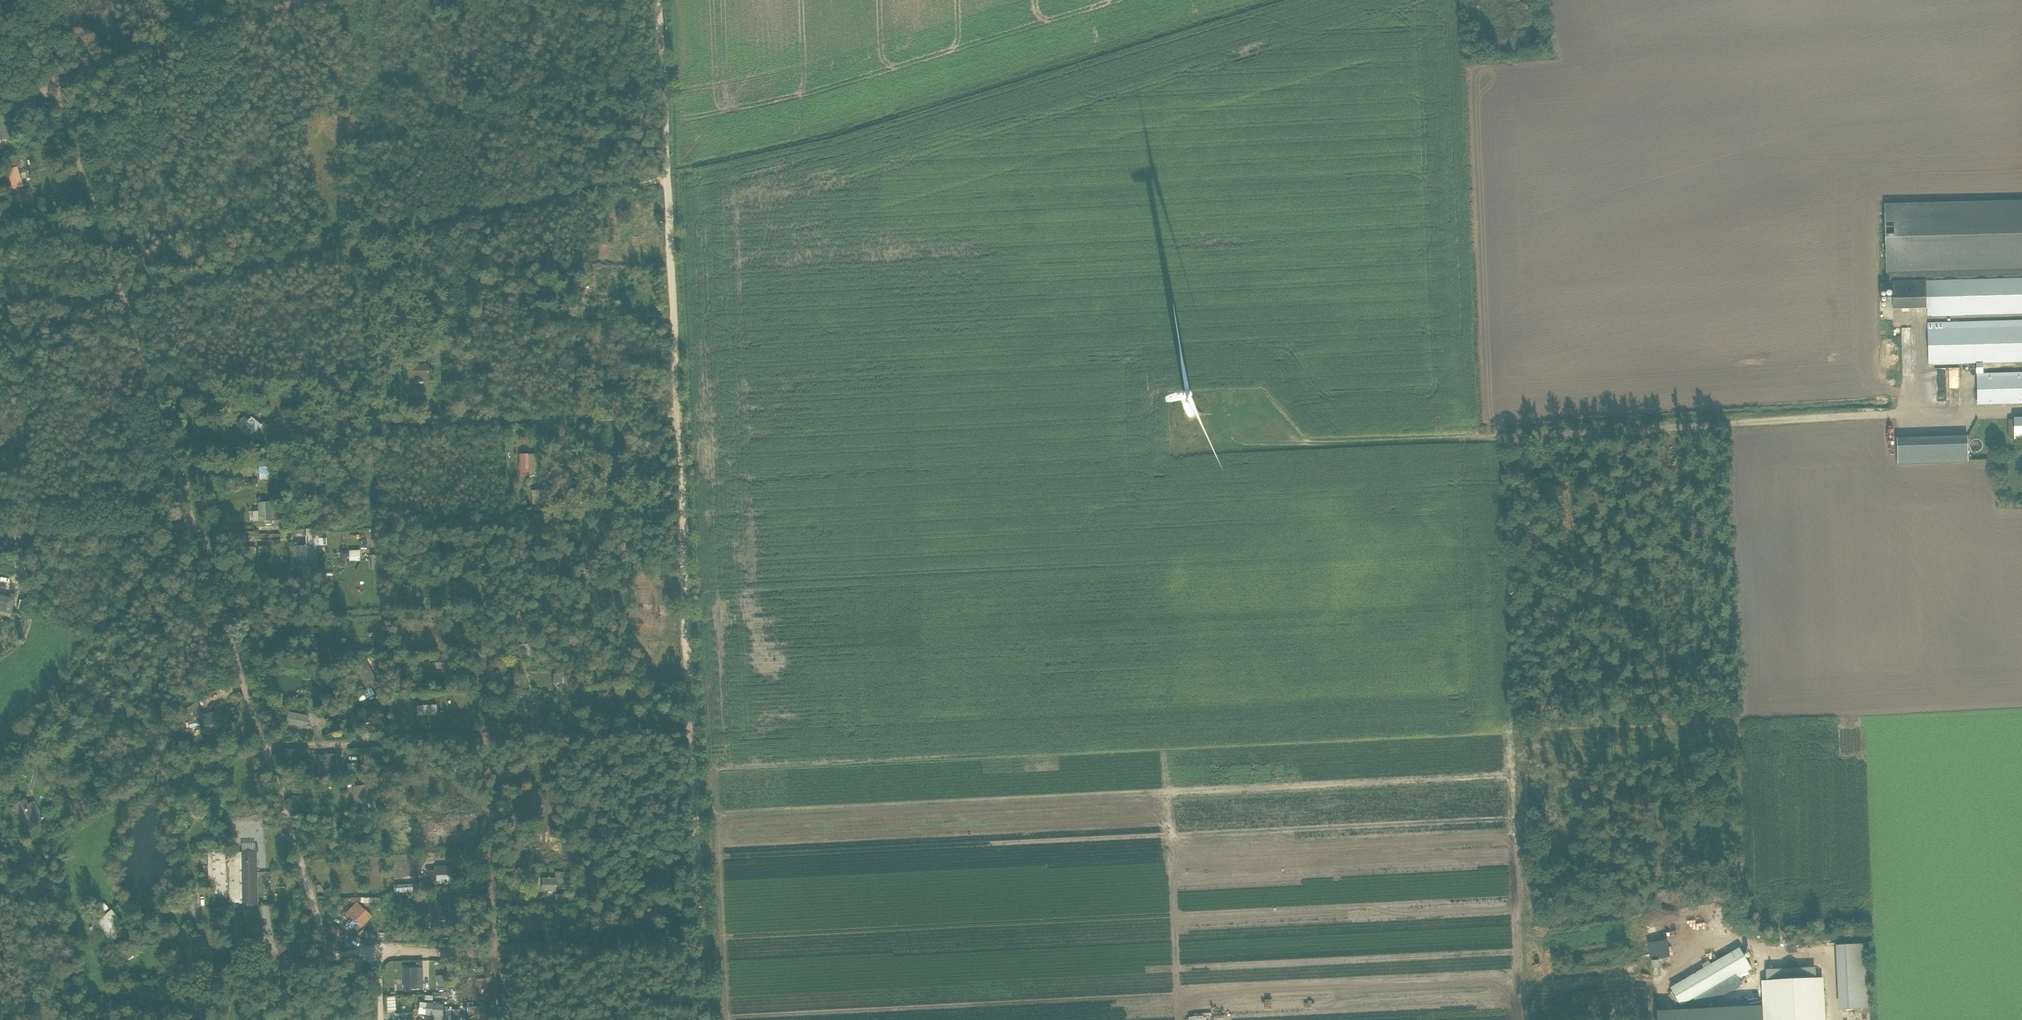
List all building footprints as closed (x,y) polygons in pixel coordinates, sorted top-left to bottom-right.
[(554,120),(563,119),(561,110),(553,111),(554,120)] [(14,139),(10,115),(0,117),(0,141),(14,139)] [(11,148),(12,155),(19,154),(18,147),(11,148)] [(20,168),(19,162),(10,165),(11,169),(7,170),(14,195),(16,202),(22,201),(28,218),(37,215),(29,188),(27,189),(26,184),(22,185),(18,168),(20,168)] [(60,198),(54,200),(58,213),(69,209),(66,199),(61,201),(60,198)] [(1884,205),(1886,282),(1892,282),(1926,281),(2021,279),(2021,202),(1884,205)] [(630,215),(629,226),(643,227),(644,215),(630,215)] [(1927,316),(2021,313),(2021,279),(1926,281),(1927,308),(1927,316)] [(566,289),(582,290),(583,282),(567,281),(566,289)] [(1927,308),(1926,281),(1892,282),(1892,309),(1927,308)] [(580,325),(603,328),(605,312),(598,311),(597,323),(591,322),(581,321),(580,325)] [(625,327),(641,325),(640,315),(624,317),(625,327)] [(1928,329),(1928,364),(2021,362),(2021,327),(1928,329)] [(430,364),(440,364),(440,353),(440,350),(430,350),(430,353),(430,364)] [(407,364),(407,378),(428,379),(429,365),(407,364)] [(1959,367),(1937,367),(1938,399),(1960,398),(1959,367)] [(2021,403),(2021,373),(1976,374),(1977,404),(2021,403)] [(625,379),(611,378),(611,384),(615,384),(615,390),(624,390),(625,379)] [(56,385),(43,385),(43,396),(57,396),(56,385)] [(236,410),(242,412),(245,404),(239,402),(236,410)] [(1192,408),(1191,408),(1190,408),(1189,408),(1188,409),(1187,410),(1186,410),(1186,411),(1185,412),(1185,413),(1185,415),(1185,416),(1186,417),(1186,418),(1187,418),(1188,419),(1189,420),(1190,420),(1191,420),(1192,420),(1193,420),(1194,419),(1195,418),(1196,418),(1196,417),(1197,416),(1197,415),(1197,413),(1197,412),(1196,411),(1196,410),(1195,410),(1194,409),(1193,408),(1192,408)] [(261,424),(260,425),(247,414),(244,417),(243,417),(235,426),(255,441),(261,433),(262,435),(269,427),(263,422),(261,424)] [(670,422),(657,421),(657,429),(670,430),(670,422)] [(630,434),(620,434),(620,445),(630,446),(630,434)] [(1970,436),(1899,436),(1900,461),(1970,461),(1970,436)] [(288,455),(296,452),(294,445),(285,448),(288,455)] [(520,455),(519,476),(535,476),(535,455),(520,455)] [(271,468),(272,463),(259,462),(258,474),(260,474),(259,480),(271,480),(272,475),(271,475),(272,468),(271,468)] [(531,490),(532,505),(544,504),(543,490),(531,490)] [(256,522),(257,528),(280,527),(279,508),(271,508),(271,502),(258,503),(258,511),(253,512),(253,522),(256,522)] [(532,523),(545,523),(545,514),(532,514),(532,523)] [(295,547),(290,547),(291,559),(290,559),(290,567),(294,567),(295,570),(298,570),(298,567),(302,567),(303,573),(311,573),(311,569),(317,568),(315,547),(307,547),(307,546),(319,546),(319,539),(319,529),(306,530),(306,536),(305,536),(306,546),(295,546),(295,547)] [(360,550),(349,550),(348,561),(359,561),(360,550)] [(372,569),(383,569),(382,556),(371,557),(372,569)] [(435,586),(421,586),(421,598),(435,599),(435,586)] [(12,614),(16,598),(0,595),(0,611),(12,614)] [(18,609),(24,611),(26,602),(20,600),(18,609)] [(531,611),(520,614),(522,620),(528,619),(529,620),(533,619),(531,611)] [(421,640),(435,639),(435,627),(421,627),(421,640)] [(397,648),(406,647),(405,640),(396,641),(397,648)] [(531,643),(520,645),(522,657),(533,655),(531,643)] [(333,655),(325,655),(325,665),(346,665),(346,654),(333,654),(333,655)] [(445,655),(432,655),(433,668),(445,668),(445,655)] [(364,685),(367,690),(378,684),(369,666),(368,666),(365,660),(354,665),(358,672),(364,685)] [(553,684),(562,684),(562,674),(553,674),(553,684)] [(146,693),(158,689),(156,682),(144,686),(146,693)] [(410,692),(425,691),(425,683),(410,683),(410,692)] [(608,691),(598,692),(599,699),(606,698),(607,698),(612,699),(614,693),(608,691)] [(222,710),(202,715),(198,703),(183,711),(190,728),(202,725),(203,730),(225,724),(222,710)] [(417,706),(417,716),(440,715),(440,710),(436,710),(436,706),(417,706)] [(338,708),(323,716),(327,724),(343,716),(338,708)] [(288,712),(285,725),(306,729),(309,716),(288,712)] [(133,743),(156,732),(153,725),(130,736),(133,743)] [(606,750),(591,750),(591,763),(606,762),(606,750)] [(339,754),(317,756),(319,776),(330,775),(330,773),(336,772),(336,764),(338,764),(338,762),(339,762),(339,754)] [(348,776),(354,776),(354,769),(360,769),(359,763),(353,763),(353,764),(347,764),(348,776)] [(531,765),(532,777),(547,776),(546,764),(531,765)] [(432,777),(434,797),(446,796),(445,782),(440,782),(439,776),(432,777)] [(352,787),(355,805),(373,803),(370,784),(352,787)] [(17,801),(13,804),(27,829),(44,818),(34,801),(28,804),(25,798),(18,803),(17,801)] [(48,811),(58,806),(55,800),(45,805),(48,811)] [(536,839),(537,852),(560,849),(558,837),(552,838),(552,835),(550,836),(550,832),(538,833),(539,839),(536,839)] [(241,853),(208,853),(208,903),(257,903),(257,852),(256,852),(255,848),(241,848),(241,853)] [(574,860),(590,860),(590,851),(574,851),(574,860)] [(291,877),(287,864),(270,867),(271,870),(285,869),(287,877),(291,877)] [(434,868),(434,871),(426,872),(427,882),(436,882),(436,884),(452,883),(451,867),(434,868)] [(604,889),(609,885),(600,870),(590,877),(593,882),(598,879),(604,889)] [(541,878),(541,891),(555,892),(555,885),(557,885),(557,884),(565,884),(565,873),(555,872),(555,878),(541,878)] [(674,872),(660,873),(661,885),(675,884),(674,872)] [(584,896),(592,896),(592,882),(584,882),(584,886),(583,886),(584,896)] [(394,897),(433,895),(433,892),(436,892),(436,887),(433,887),(424,887),(423,883),(394,885),(394,897)] [(555,905),(568,904),(568,894),(554,895),(555,905)] [(408,905),(419,904),(439,902),(439,897),(418,899),(418,897),(407,898),(408,905)] [(362,906),(379,907),(379,898),(351,898),(351,903),(362,903),(362,906)] [(95,920),(108,909),(103,903),(90,913),(95,920)] [(355,923),(357,925),(358,924),(361,927),(371,917),(356,903),(347,913),(356,923),(355,923)] [(659,903),(649,909),(656,918),(665,912),(659,903)] [(96,938),(94,937),(98,934),(101,938),(100,939),(101,940),(100,945),(95,949),(106,960),(113,952),(109,948),(113,944),(112,943),(126,931),(121,924),(122,922),(111,910),(91,926),(92,927),(88,930),(87,928),(84,931),(93,941),(96,938)] [(444,929),(444,927),(461,927),(461,914),(437,915),(431,915),(431,927),(442,927),(442,929),(444,929)] [(572,925),(571,918),(558,920),(559,930),(569,928),(569,925),(572,925)] [(136,935),(132,929),(122,936),(127,942),(136,935)] [(1671,941),(1650,941),(1651,957),(1671,957),(1671,941)] [(1867,943),(1844,945),(1847,1009),(1870,1008),(1867,943)] [(1739,947),(1670,988),(1680,1006),(1693,998),(1737,974),(1738,977),(1752,969),(1739,947)] [(121,963),(135,957),(133,952),(119,958),(121,963)] [(411,989),(423,989),(422,968),(403,968),(404,991),(411,991),(411,989)] [(432,990),(445,989),(444,976),(437,976),(431,976),(432,990)] [(1763,981),(1765,1019),(1824,1019),(1822,979),(1812,979),(1763,981)] [(444,1005),(427,1003),(420,1002),(418,1014),(423,1015),(422,1019),(424,1019),(442,1019),(444,1005)] [(484,1002),(466,1003),(467,1014),(459,1013),(459,1010),(451,1009),(451,1019),(485,1019),(484,1002)] [(506,1019),(506,1009),(496,1009),(496,1019),(506,1019)]
